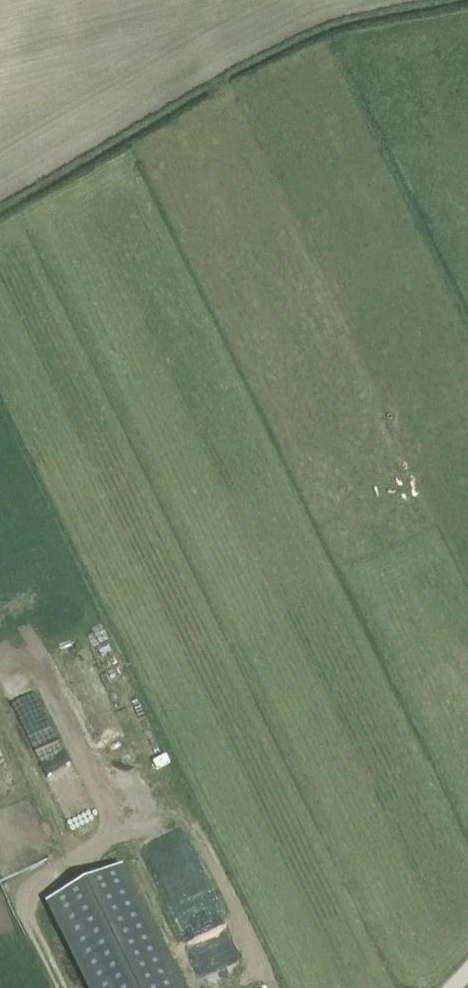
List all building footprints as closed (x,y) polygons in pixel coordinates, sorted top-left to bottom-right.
[(111,630),(96,636),(114,690),(130,685),(111,630)] [(48,904),(89,987),(180,987),(121,868),(48,904)] [(210,987),(212,987),(244,975),(239,962),(204,976),(210,987)]
